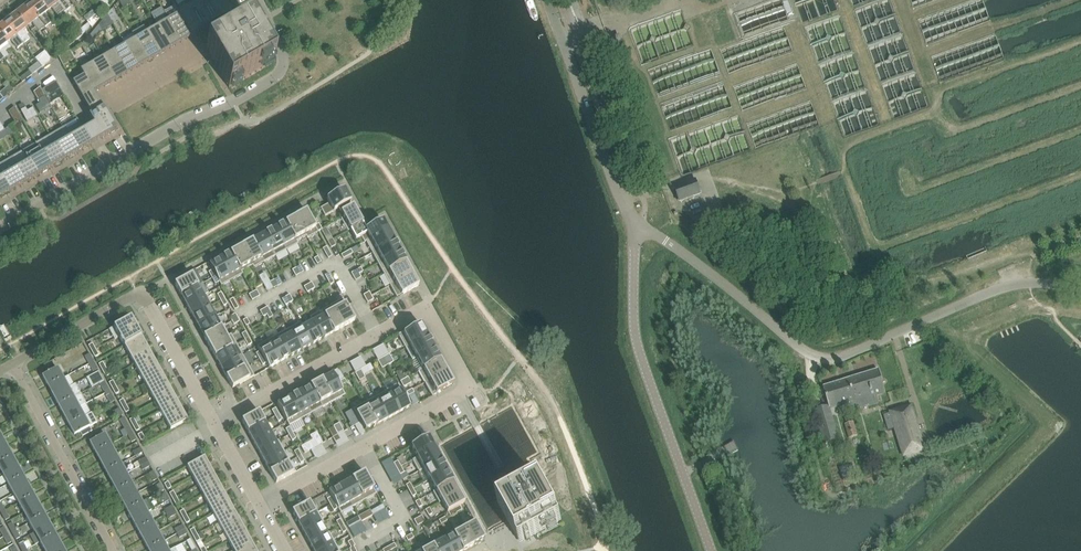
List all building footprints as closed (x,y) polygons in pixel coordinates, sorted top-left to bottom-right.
[(27,5),(45,28),(51,22),(44,13),(47,11),(39,0),(32,0),(31,1),(27,5)] [(47,11),(51,8),(58,17),(61,15),(66,22),(69,19),(64,13),(54,0),(39,0),(47,11)] [(64,13),(70,8),(63,0),(54,0),(64,13)] [(192,36),(226,17),(216,0),(189,0),(176,8),(192,36)] [(18,12),(17,13),(27,27),(31,23),(38,32),(45,28),(27,5),(23,7),(22,7),(19,10),(19,11),(18,12)] [(175,5),(164,12),(181,43),(192,36),(176,8),(175,5)] [(157,26),(171,49),(181,43),(164,12),(161,7),(150,13),(157,26)] [(33,44),(22,30),(27,27),(17,13),(16,13),(15,14),(13,14),(10,16),(10,18),(5,21),(23,44),(27,49),(33,44)] [(97,14),(87,22),(87,23),(90,26),(92,28),(100,18),(97,14)] [(103,20),(99,25),(102,31),(108,28),(103,20)] [(0,24),(0,34),(6,43),(10,40),(17,48),(23,44),(5,21),(2,24),(0,24)] [(267,49),(252,24),(251,22),(206,48),(229,88),(230,87),(234,85),(274,62),(267,49)] [(87,23),(78,30),(79,31),(82,36),(90,26),(87,23)] [(132,33),(135,39),(135,38),(149,61),(160,55),(146,32),(147,32),(144,26),(132,33)] [(160,55),(166,52),(171,49),(157,26),(147,32),(146,32),(160,55)] [(46,30),(42,34),(45,38),(50,35),(46,30)] [(79,31),(69,39),(72,43),(82,36),(79,31)] [(6,43),(0,34),(0,54),(4,59),(10,54),(8,52),(11,49),(6,43)] [(620,36),(609,40),(611,46),(613,53),(624,49),(620,36)] [(135,38),(135,39),(125,45),(138,68),(149,61),(135,38)] [(64,49),(72,43),(69,39),(61,45),(64,49)] [(64,65),(78,57),(82,63),(89,59),(81,45),(60,58),(64,65)] [(114,51),(125,71),(127,74),(138,68),(125,45),(114,51)] [(103,57),(116,79),(116,80),(127,74),(125,71),(114,51),(103,57)] [(103,57),(92,64),(105,87),(116,80),(116,79),(103,57)] [(95,93),(105,87),(92,64),(80,70),(83,76),(84,75),(94,93),(95,93)] [(19,78),(22,82),(32,75),(29,70),(19,78)] [(89,110),(98,104),(101,103),(95,93),(94,93),(84,75),(83,76),(73,82),(89,110)] [(56,82),(48,87),(51,93),(60,88),(56,82)] [(41,88),(34,93),(40,104),(36,106),(40,113),(51,107),(41,88)] [(0,93),(0,94),(4,99),(9,95),(5,89),(0,93)] [(101,103),(98,104),(89,110),(92,115),(89,116),(94,124),(89,127),(84,130),(92,145),(97,142),(102,139),(117,131),(101,103)] [(15,107),(9,112),(17,126),(23,121),(15,107)] [(25,109),(20,111),(27,122),(37,116),(33,108),(27,112),(25,109)] [(77,119),(63,127),(78,153),(92,145),(84,130),(77,119)] [(63,127),(50,135),(64,161),(78,153),(63,127)] [(51,169),(64,161),(50,135),(36,143),(51,169)] [(36,143),(22,151),(37,177),(51,169),(36,143)] [(22,151),(9,159),(24,184),(37,177),(22,151)] [(10,192),(24,184),(9,159),(0,164),(0,175),(10,192)] [(10,192),(0,175),(0,198),(10,192)] [(679,202),(701,194),(697,180),(674,188),(679,202)] [(338,209),(346,205),(351,202),(344,190),(327,199),(329,203),(321,208),(320,208),(325,216),(338,209)] [(348,209),(346,205),(338,209),(343,218),(341,219),(348,231),(362,223),(353,206),(348,209)] [(296,216),(308,238),(318,232),(318,231),(315,226),(306,210),(296,216)] [(307,238),(308,238),(296,216),(286,222),(298,244),(298,243),(297,241),(306,236),(307,238)] [(362,223),(348,231),(350,230),(355,240),(361,237),(364,242),(388,229),(383,220),(366,229),(362,223)] [(286,222),(274,228),(286,250),(298,244),(286,222)] [(275,256),(286,250),(274,228),(273,229),(272,228),(269,230),(270,231),(262,235),(275,256)] [(366,242),(372,253),(394,241),(388,229),(364,242),(364,243),(366,242)] [(323,233),(328,242),(333,239),(328,230),(323,233)] [(262,235),(252,240),(264,262),(275,256),(262,235)] [(331,248),(336,245),(333,239),(328,242),(331,248)] [(252,240),(242,246),(254,268),(264,262),(252,240)] [(394,241),(372,253),(378,263),(400,251),(394,241)] [(254,268),(242,246),(231,252),(243,274),(242,272),(252,266),(254,268)] [(323,249),(328,258),(332,256),(327,247),(323,249)] [(351,249),(341,255),(343,259),(353,253),(351,249)] [(378,263),(384,274),(406,262),(400,251),(378,263)] [(231,252),(220,258),(232,280),(233,279),(243,274),(231,252)] [(209,264),(213,270),(216,276),(219,282),(221,286),(232,280),(220,258),(209,264)] [(412,273),(406,262),(384,274),(390,285),(412,273)] [(363,272),(361,268),(351,273),(353,277),(359,274),(363,272)] [(191,275),(175,284),(181,295),(203,283),(202,283),(195,270),(196,270),(195,269),(190,272),(191,275)] [(329,273),(325,275),(328,282),(330,285),(334,283),(332,279),(329,273)] [(412,273),(390,285),(397,297),(419,285),(412,273)] [(181,296),(181,297),(183,300),(184,300),(187,305),(204,296),(208,293),(203,283),(181,295),(181,296)] [(344,327),(355,321),(343,299),(341,295),(336,298),(338,301),(332,305),(344,327)] [(204,296),(187,305),(192,316),(210,306),(204,296)] [(235,310),(238,308),(233,298),(229,300),(235,310)] [(322,310),(334,332),(344,327),(332,305),(322,310)] [(210,306),(192,316),(198,326),(215,317),(210,306)] [(269,319),(273,316),(268,307),(264,309),(267,315),(269,319)] [(322,339),(334,332),(322,310),(310,317),(322,339)] [(215,317),(198,326),(204,337),(224,326),(223,325),(225,324),(220,314),(215,317)] [(114,340),(119,337),(119,336),(136,327),(131,317),(109,329),(114,340)] [(322,339),(310,317),(311,319),(302,324),(300,322),(312,344),(322,339)] [(300,322),(289,328),(301,350),(312,344),(300,322)] [(398,335),(405,348),(427,336),(421,324),(404,333),(403,332),(398,335)] [(204,337),(209,346),(231,334),(229,335),(224,326),(204,337)] [(141,336),(136,327),(119,336),(119,337),(124,345),(141,336)] [(289,328),(278,335),(290,356),(301,350),(289,328)] [(237,344),(231,334),(209,346),(215,356),(237,344)] [(280,362),(290,356),(278,335),(268,340),(280,362)] [(141,336),(124,345),(129,355),(146,345),(141,336)] [(434,348),(427,336),(405,348),(412,360),(417,358),(416,357),(434,348)] [(268,340),(257,346),(260,351),(263,357),(266,363),(269,368),(280,362),(268,340)] [(242,355),(237,344),(215,356),(221,367),(242,355)] [(134,364),(152,355),(146,345),(129,355),(134,364)] [(423,369),(440,359),(434,348),(416,357),(417,358),(423,368),(423,369)] [(89,354),(85,356),(89,364),(93,362),(89,354)] [(157,364),(152,355),(134,364),(139,374),(157,364)] [(226,377),(248,365),(242,355),(221,367),(226,377)] [(388,365),(383,357),(378,361),(382,368),(388,365)] [(425,383),(447,371),(440,359),(423,369),(423,368),(418,371),(425,383)] [(89,364),(93,372),(97,369),(93,362),(89,364)] [(157,364),(139,374),(145,383),(162,373),(157,364)] [(370,364),(360,369),(361,370),(363,373),(372,368),(370,364)] [(248,365),(226,377),(232,388),(254,376),(248,365)] [(43,376),(48,386),(62,378),(57,369),(48,373),(43,376)] [(359,381),(365,378),(361,370),(355,373),(359,381)] [(830,406),(830,408),(848,403),(867,397),(869,406),(879,403),(876,395),(886,392),(879,370),(824,387),(830,406)] [(99,371),(88,377),(93,387),(100,383),(104,381),(100,373),(99,371)] [(397,371),(395,372),(400,381),(408,377),(409,377),(397,371)] [(447,371),(425,383),(432,397),(437,394),(437,392),(453,383),(447,371)] [(162,373),(145,383),(150,392),(167,383),(162,373)] [(322,379),(334,401),(345,395),(338,381),(333,373),(322,379)] [(408,377),(400,381),(403,387),(411,383),(408,377)] [(48,386),(53,396),(68,388),(62,378),(48,386)] [(334,401),(322,379),(311,385),(323,407),(334,401)] [(104,391),(108,389),(104,381),(100,383),(104,391)] [(155,402),(172,392),(167,383),(150,392),(155,402)] [(68,388),(53,396),(59,406),(79,394),(74,384),(68,388)] [(398,384),(387,390),(399,412),(410,406),(398,384)] [(300,391),(312,413),(323,407),(311,385),(300,391)] [(376,397),(388,418),(399,412),(387,390),(376,397)] [(288,398),(300,420),(312,413),(300,391),(288,398)] [(160,411),(177,401),(172,392),(155,402),(160,411)] [(106,396),(110,403),(114,400),(110,393),(106,396)] [(79,394),(59,406),(64,415),(79,407),(85,404),(79,394)] [(388,418),(376,397),(364,403),(376,425),(388,418)] [(300,420),(288,398),(277,404),(287,421),(289,426),(300,420)] [(119,408),(114,400),(110,403),(115,411),(119,408)] [(165,420),(183,411),(177,401),(160,411),(165,420)] [(376,425),(364,403),(353,409),(360,422),(365,431),(376,425)] [(891,413),(884,415),(889,431),(896,428),(902,449),(904,456),(924,450),(912,406),(913,406),(913,405),(891,412),(891,413)] [(824,444),(840,440),(830,408),(830,406),(815,411),(824,444)] [(64,415),(69,425),(84,417),(79,407),(64,415)] [(183,411),(165,420),(170,430),(175,427),(177,426),(188,420),(183,411)] [(248,431),(265,422),(259,411),(242,421),(248,431)] [(84,417),(69,425),(74,435),(97,422),(92,413),(84,417)] [(124,417),(119,420),(128,435),(132,432),(124,417)] [(248,431),(253,441),(271,432),(265,422),(248,431)] [(858,435),(853,422),(845,424),(849,438),(858,435)] [(339,423),(333,426),(338,434),(343,431),(339,423)] [(132,432),(128,435),(132,442),(136,440),(132,432)] [(276,442),(276,441),(271,432),(253,441),(259,452),(276,442)] [(90,442),(95,452),(110,444),(105,434),(90,442)] [(411,446),(417,457),(434,448),(428,437),(411,446)] [(321,444),(323,443),(320,438),(313,441),(316,447),(321,444)] [(278,440),(276,441),(276,442),(259,452),(265,462),(284,451),(278,440)] [(309,451),(310,450),(316,447),(313,441),(306,445),(309,451)] [(101,462),(116,454),(110,444),(95,452),(101,462)] [(12,456),(7,447),(0,450),(0,463),(12,456)] [(134,456),(143,452),(140,447),(132,451),(134,456)] [(423,469),(440,459),(434,448),(417,457),(412,460),(419,472),(423,469)] [(270,472),(290,462),(284,451),(265,462),(270,472)] [(101,462),(106,472),(121,463),(116,454),(101,462)] [(18,466),(12,456),(0,463),(0,468),(3,474),(18,466)] [(140,466),(148,462),(145,457),(137,461),(140,466)] [(192,476),(209,466),(204,457),(193,463),(191,464),(187,466),(192,476)] [(429,480),(447,470),(440,459),(423,469),(429,480)] [(290,462),(270,472),(276,483),(296,472),(290,462)] [(106,472),(111,481),(126,473),(121,463),(106,472)] [(8,484),(23,476),(18,466),(3,474),(8,484)] [(197,485),(215,476),(209,466),(192,476),(197,485)] [(447,470),(429,480),(435,490),(435,491),(453,481),(447,470)] [(157,479),(153,471),(149,474),(153,481),(157,479)] [(353,478),(365,500),(377,494),(364,472),(353,478)] [(111,481),(116,491),(132,483),(126,473),(111,481)] [(14,493),(28,485),(23,476),(8,484),(14,493)] [(202,494),(220,485),(215,476),(197,485),(202,494)] [(341,485),(353,507),(365,500),(353,478),(341,485)] [(501,500),(498,502),(500,506),(500,508),(503,511),(503,513),(506,517),(506,518),(509,522),(509,524),(511,527),(512,529),(514,533),(515,534),(517,538),(518,539),(520,543),(524,541),(526,540),(530,538),(535,535),(562,521),(539,479),(512,494),(507,497),(503,499),(501,500)] [(459,492),(453,481),(435,491),(435,490),(433,492),(439,503),(441,502),(441,501),(459,492)] [(116,491),(122,501),(137,493),(132,483),(116,491)] [(160,484),(155,486),(159,493),(164,491),(160,484)] [(19,503),(34,495),(28,485),(14,493),(19,503)] [(208,504),(225,494),(220,485),(202,494),(208,504)] [(353,507),(341,485),(329,491),(340,513),(341,513),(353,507)] [(447,512),(464,503),(459,492),(441,501),(441,502),(447,512)] [(127,511),(142,502),(137,493),(122,501),(127,511)] [(164,503),(169,500),(165,493),(160,496),(164,503)] [(213,513),(230,504),(225,494),(208,504),(213,513)] [(24,513),(39,505),(34,495),(19,503),(24,513)] [(147,500),(142,502),(127,511),(132,520),(147,512),(153,509),(147,500)] [(298,522),(315,513),(315,512),(309,502),(292,512),(298,522)] [(235,513),(230,504),(213,513),(218,522),(235,513)] [(30,523),(44,515),(39,505),(24,513),(30,523)] [(164,511),(161,513),(162,516),(166,514),(174,510),(172,505),(163,510),(164,511)] [(383,505),(374,509),(377,513),(385,509),(383,505)] [(174,510),(166,514),(168,519),(177,514),(174,510)] [(370,510),(358,517),(361,522),(373,515),(370,510)] [(298,522),(304,533),(321,523),(321,524),(324,523),(317,511),(315,513),(298,522)] [(147,512),(132,520),(138,530),(152,522),(147,512)] [(218,522),(223,532),(240,522),(235,513),(218,522)] [(35,532),(50,524),(44,515),(30,523),(35,532)] [(358,517),(346,523),(349,528),(361,522),(358,517)] [(485,539),(474,519),(462,526),(464,528),(464,527),(474,545),(485,539)] [(152,522),(138,530),(143,540),(158,532),(152,522)] [(241,523),(240,522),(223,532),(228,541),(246,532),(241,523)] [(327,533),(321,524),(321,523),(304,533),(309,543),(327,533)] [(35,532),(30,535),(36,545),(40,542),(55,534),(50,524),(35,532)] [(185,529),(182,525),(174,529),(177,534),(185,529)] [(463,550),(474,545),(464,527),(464,528),(454,533),(463,550)] [(177,534),(179,538),(187,534),(185,529),(177,534)] [(158,532),(143,540),(148,549),(163,541),(158,532)] [(233,550),(251,541),(246,532),(228,541),(233,550)] [(335,543),(329,532),(327,533),(309,543),(314,550),(319,550),(335,543)] [(454,533),(444,539),(443,539),(450,550),(463,550),(454,533)] [(60,544),(55,534),(40,542),(45,550),(47,550),(60,544)] [(435,550),(450,550),(443,539),(444,539),(442,537),(431,543),(435,550)] [(186,542),(191,550),(192,550),(196,549),(190,539),(186,542)] [(148,549),(149,550),(168,550),(163,541),(148,549)] [(233,550),(234,550),(255,550),(256,550),(251,541),(233,550)] [(335,543),(319,550),(339,550),(335,543)]
